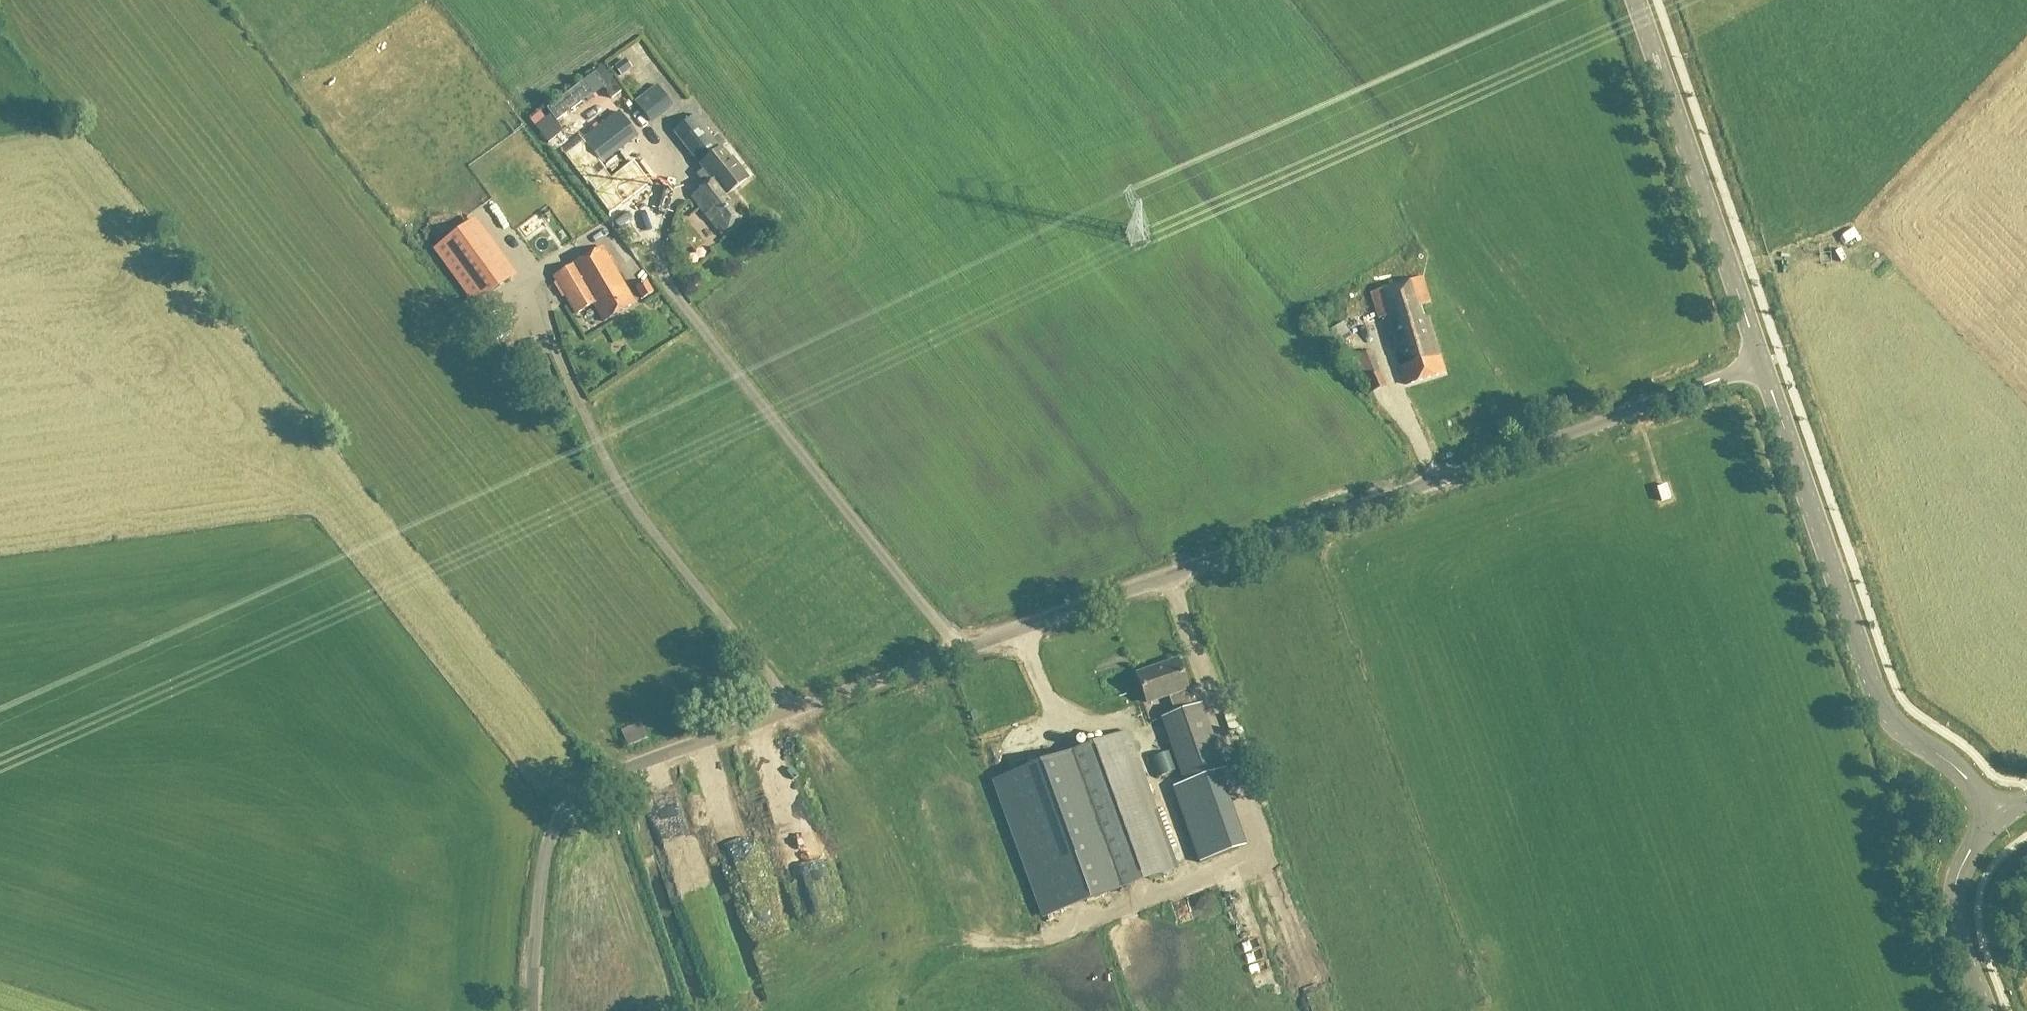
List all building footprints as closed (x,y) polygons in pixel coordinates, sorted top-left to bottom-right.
[(628,70),(622,61),(612,69),(619,77),(628,70)] [(599,94),(612,81),(600,68),(586,80),(599,94)] [(660,81),(636,98),(642,106),(666,89),(660,81)] [(653,121),(677,107),(668,91),(643,106),(653,121)] [(528,122),(533,129),(543,121),(538,114),(528,122)] [(635,138),(617,116),(609,121),(606,117),(579,139),(599,165),(635,138)] [(712,140),(695,119),(694,117),(671,134),(700,171),(693,176),(702,187),(689,198),(718,235),(744,214),(728,193),(744,180),(730,161),(729,162),(720,150),(724,147),(716,136),(712,140)] [(631,163),(610,179),(599,165),(579,139),(573,132),(553,147),(607,217),(648,185),(631,163)] [(469,227),(433,253),(472,307),(508,282),(469,227)] [(634,306),(602,250),(552,278),(574,316),(591,306),(602,325),(634,306)] [(510,276),(519,270),(509,253),(499,259),(510,276)] [(1418,322),(1415,310),(1427,306),(1420,281),(1368,296),(1376,323),(1384,321),(1404,389),(1441,378),(1424,320),(1418,322)] [(643,286),(633,291),(640,303),(650,297),(643,286)] [(1331,350),(1347,340),(1339,326),(1323,336),(1331,350)] [(1383,390),(1368,355),(1355,360),(1350,362),(1358,383),(1364,381),(1370,395),(1383,390)] [(1667,481),(1657,484),(1664,504),(1674,500),(1667,481)] [(1172,717),(1189,711),(1183,693),(1185,692),(1175,663),(1135,677),(1145,705),(1166,698),(1172,717)] [(1189,711),(1172,717),(1160,721),(1182,785),(1220,772),(1199,708),(1189,711)] [(1231,716),(1221,720),(1226,733),(1236,729),(1231,716)] [(627,749),(645,740),(638,725),(619,733),(627,749)] [(1045,918),(1172,872),(1132,761),(1136,759),(1126,733),(995,781),(1045,918)] [(1176,808),(1189,860),(1253,844),(1239,791),(1176,808)] [(720,859),(740,853),(723,797),(703,803),(720,859)] [(795,896),(804,917),(824,909),(823,892),(806,852),(804,826),(798,812),(792,812),(771,821),(771,829),(778,845),(778,847),(786,866),(794,883),(795,896)]
